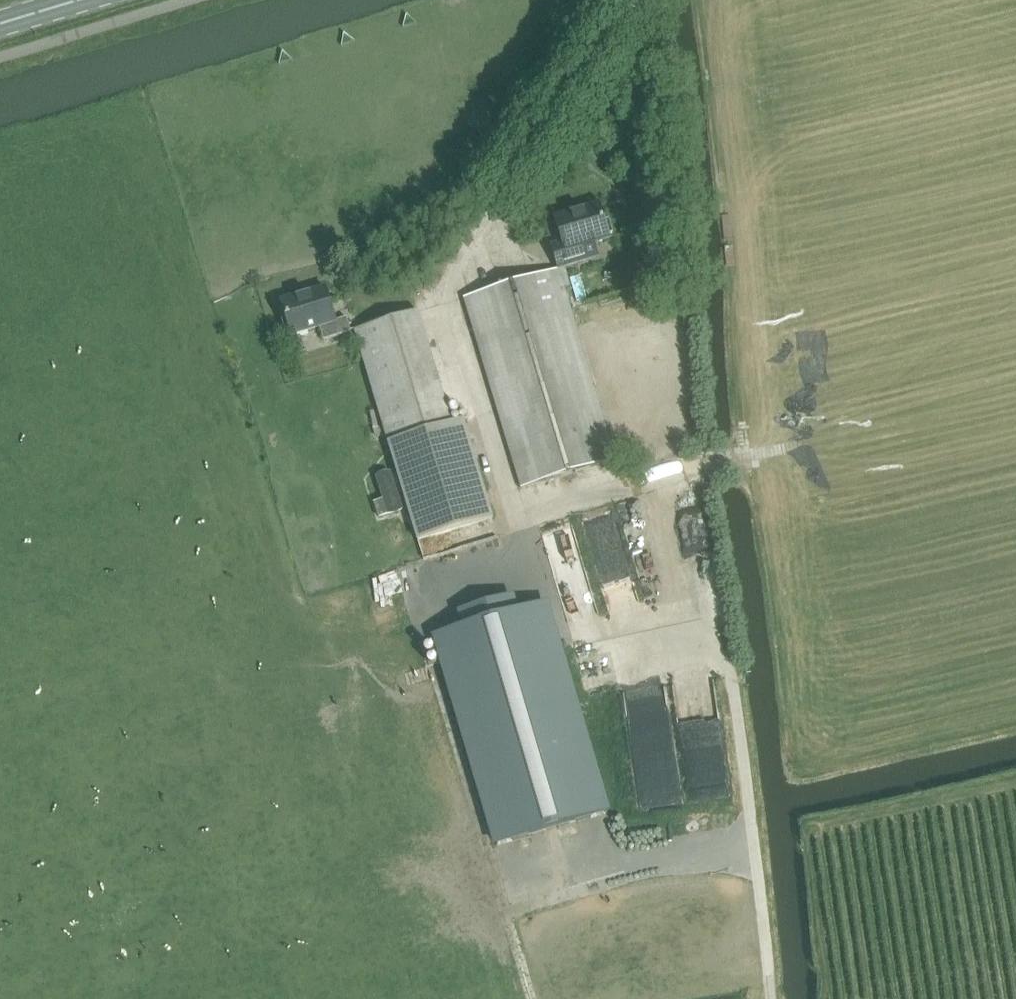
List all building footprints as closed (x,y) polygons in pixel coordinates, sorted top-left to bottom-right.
[(599,203),(555,217),(565,250),(554,254),(559,268),(564,266),(586,260),(582,246),(610,238),(599,203)] [(570,286),(564,266),(559,268),(464,297),(521,487),(616,459),(565,288),(570,286)] [(281,300),(292,335),(320,326),(324,339),(351,331),(347,317),(336,320),(326,287),(281,300)] [(452,422),(418,310),(355,329),(418,540),(494,518),(464,419),(452,422)] [(389,467),(373,473),(381,496),(373,499),(379,515),(403,506),(389,467)] [(465,626),(436,635),(497,844),(607,811),(578,714),(546,602),(516,611),(511,595),(460,610),(465,626)]
